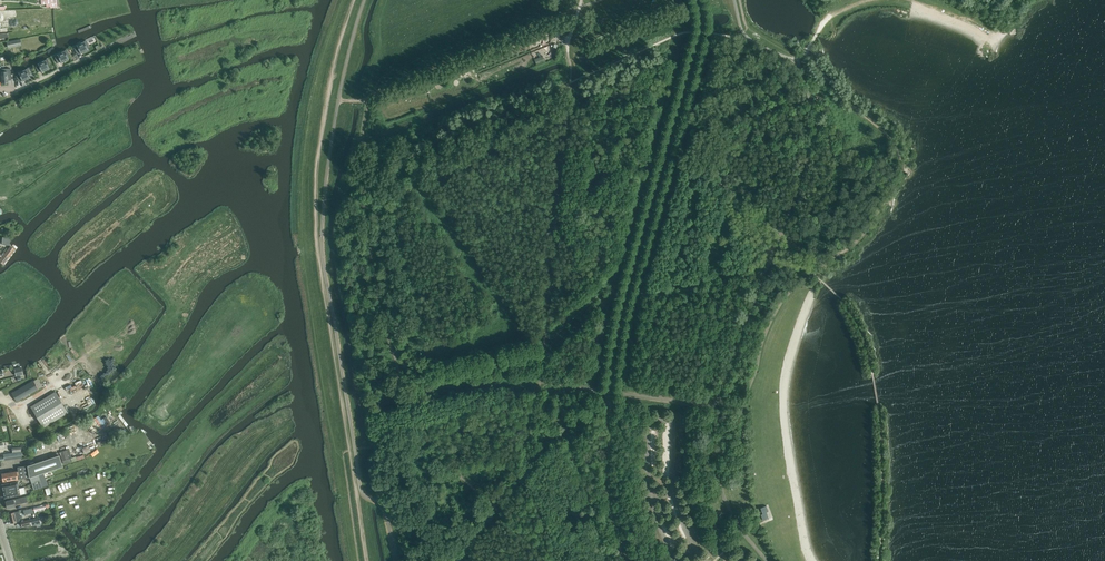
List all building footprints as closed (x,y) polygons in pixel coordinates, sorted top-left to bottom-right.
[(54,8),(57,8),(56,0),(43,0),(43,1),(43,5),(50,4),(51,8),(54,8)] [(534,33),(526,37),(528,42),(536,39),(534,33)] [(22,46),(20,39),(7,42),(8,48),(22,46)] [(77,45),(78,46),(74,48),(77,54),(80,52),(81,54),(88,50),(87,47),(89,46),(86,40),(77,45)] [(61,61),(62,63),(69,59),(67,56),(70,55),(67,49),(57,54),(58,55),(55,57),(58,63),(61,61)] [(543,56),(535,59),(537,65),(545,61),(543,56)] [(48,65),(50,64),(47,59),(38,63),(39,65),(36,66),(38,72),(41,71),(42,72),(49,69),(48,65)] [(10,68),(0,69),(1,71),(1,75),(2,81),(2,83),(8,83),(8,81),(11,80),(10,68)] [(22,80),(23,81),(30,78),(28,75),(31,74),(28,68),(18,73),(19,74),(16,75),(19,81),(22,80)] [(4,266),(17,250),(11,245),(0,259),(0,263),(4,266)] [(14,369),(16,376),(23,374),(22,367),(14,369)] [(12,393),(16,402),(42,386),(38,379),(34,381),(34,380),(12,393)] [(43,427),(68,413),(55,392),(31,406),(43,427)] [(121,428),(109,432),(110,438),(123,434),(121,428)] [(69,449),(60,452),(62,461),(72,457),(69,449)] [(3,454),(4,456),(0,457),(0,461),(22,458),(21,452),(3,454)] [(27,466),(29,477),(63,466),(59,455),(27,466)] [(27,466),(18,467),(18,471),(2,473),(3,481),(19,479),(20,479),(29,477),(27,466)] [(18,488),(17,482),(2,485),(3,492),(18,488)] [(3,492),(5,498),(20,495),(18,488),(3,492)] [(26,497),(5,501),(7,508),(15,506),(14,503),(17,502),(17,504),(21,503),(27,502),(26,497)] [(19,519),(22,518),(22,516),(21,516),(19,511),(14,512),(8,513),(11,523),(20,521),(19,519)] [(22,522),(21,522),(22,526),(31,524),(32,525),(41,523),(39,517),(24,521),(22,522)]
